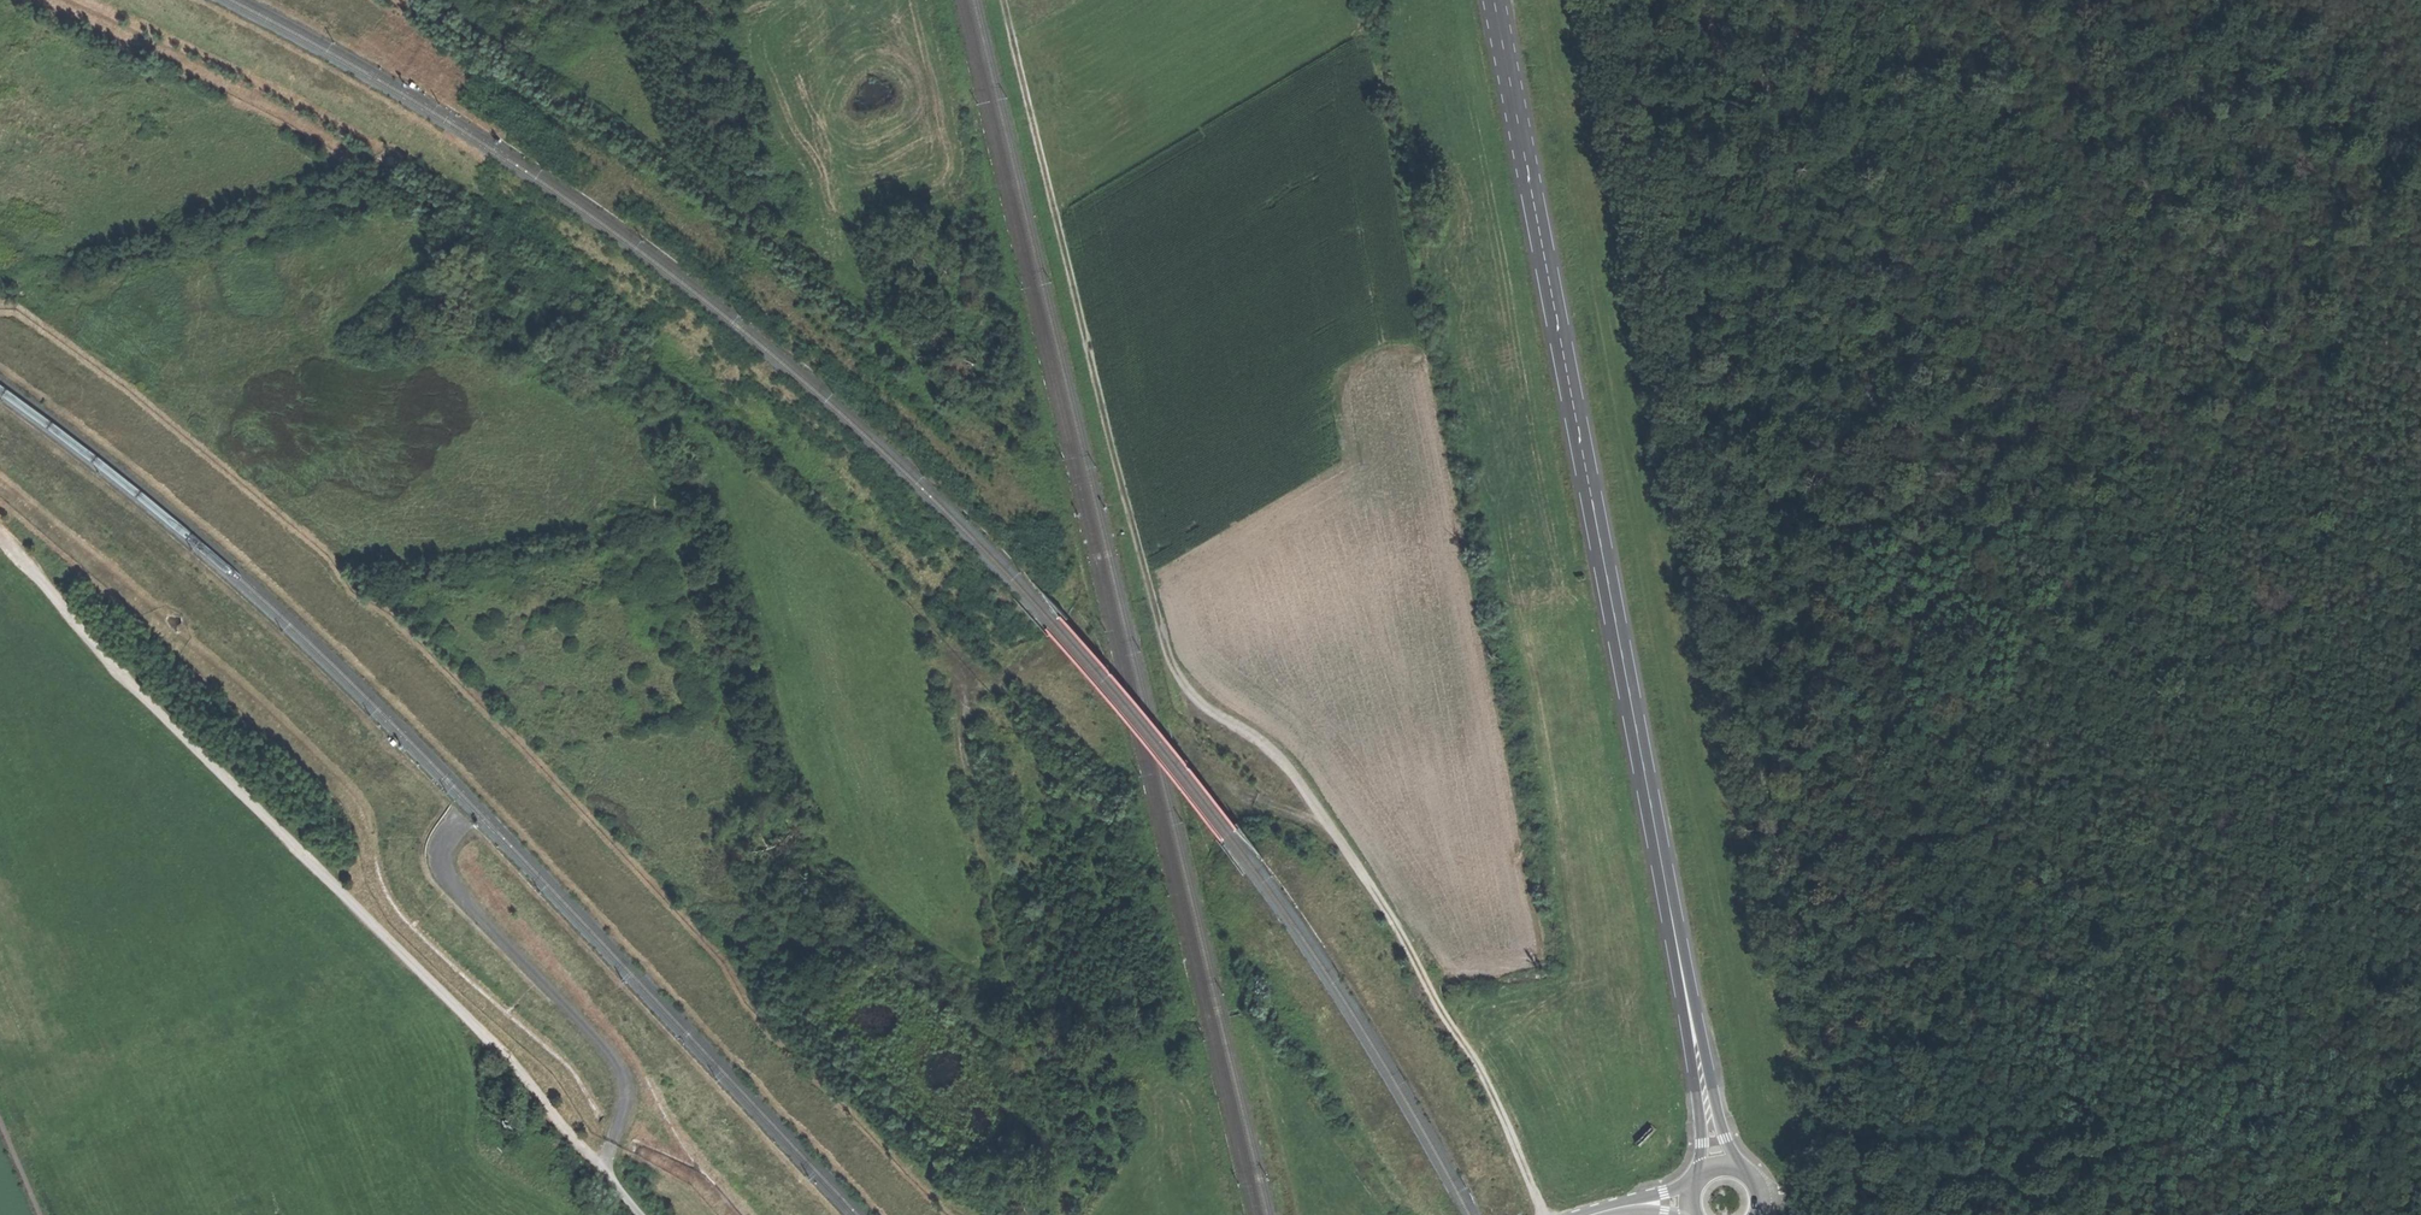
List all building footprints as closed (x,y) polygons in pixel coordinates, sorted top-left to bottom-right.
[(1644,1149),(1661,1135),(1652,1124),(1635,1138),(1644,1149)]
